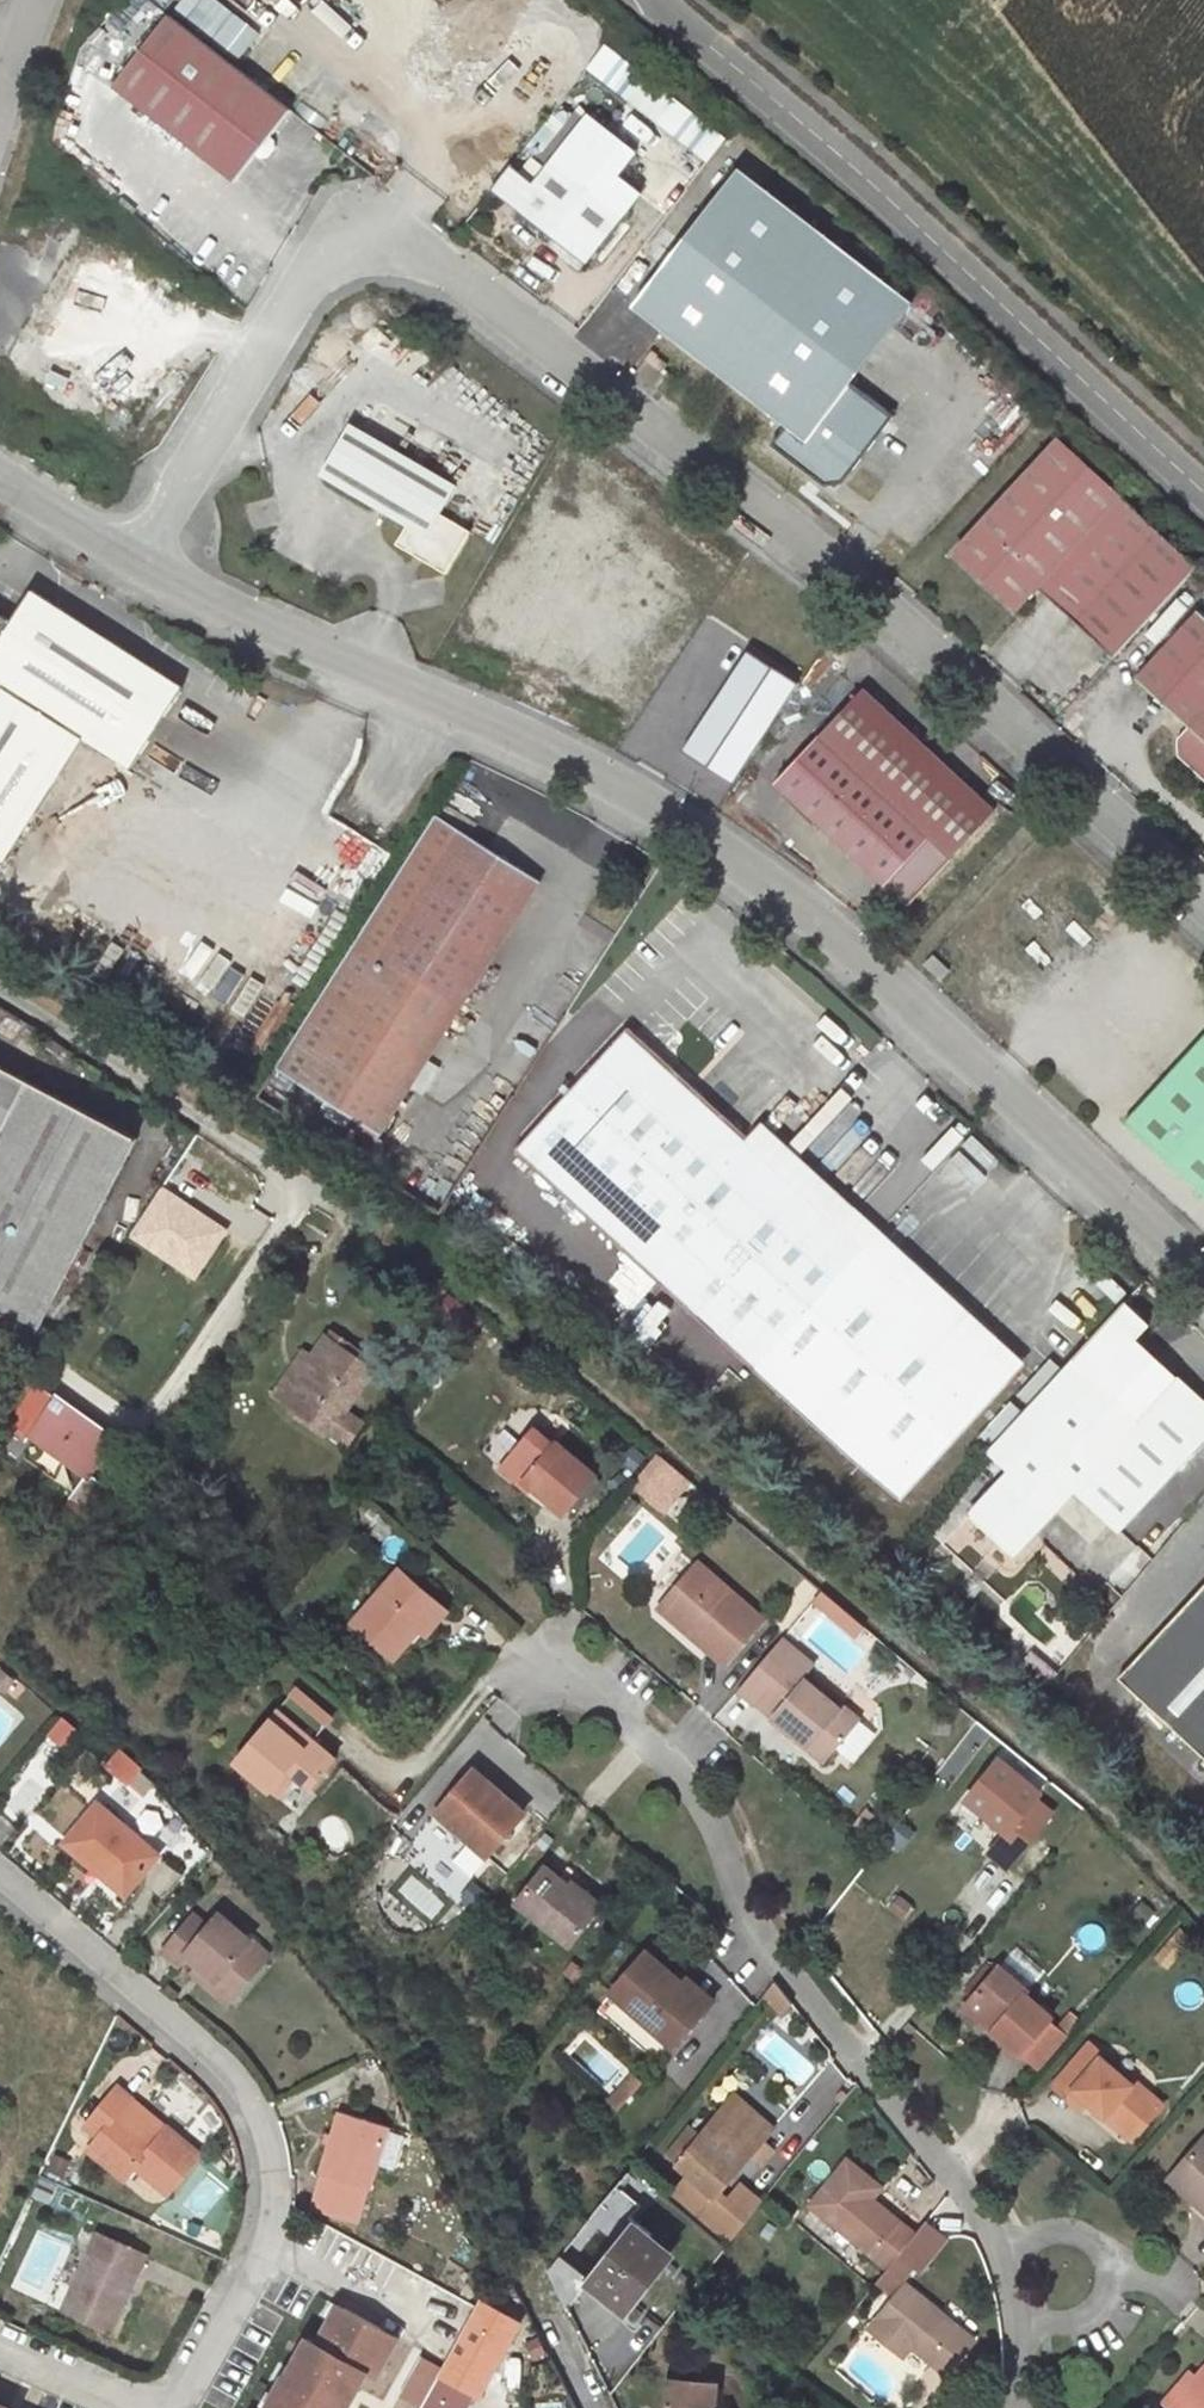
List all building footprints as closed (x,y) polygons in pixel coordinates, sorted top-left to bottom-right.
[(171,9),(236,62),(259,35),(216,0),(179,0),(171,9)] [(290,110),(170,15),(114,87),(234,182),(257,153),(260,156),(267,156),(274,148),(273,142),(268,138),(290,110)] [(588,67),(708,162),(726,138),(607,43),(588,67)] [(588,114),(552,160),(534,183),(510,165),(492,190),(585,263),(640,192),(617,174),(635,150),(588,114)] [(893,416),(851,383),(894,326),(913,303),(739,169),(634,307),(788,425),(772,444),(824,485),(842,483),(893,416)] [(924,288),(913,303),(894,326),(913,341),(940,307),(933,295),(924,288)] [(651,350),(644,359),(661,372),(668,364),(657,356),(658,355),(651,350)] [(458,485),(350,422),(319,475),(406,526),(395,544),(446,575),(472,531),(441,514),(458,485)] [(1058,439),(955,552),(1017,608),(1037,586),(1114,657),(1197,567),(1058,439)] [(3,862),(84,736),(91,741),(102,748),(132,768),(184,687),(31,590),(11,621),(0,613),(0,861),(3,862)] [(1197,610),(1135,679),(1188,727),(1203,709),(1203,616),(1197,610)] [(863,690),(830,724),(774,782),(908,906),(995,812),(863,690)] [(1188,727),(1176,739),(1177,756),(1203,781),(1203,709),(1188,727)] [(98,755),(102,748),(91,741),(87,747),(98,755)] [(541,881),(436,815),(276,1067),(380,1133),(541,881)] [(935,975),(940,981),(950,970),(933,954),(925,964),(936,974),(935,975)] [(899,1503),(1013,1379),(728,1117),(629,1026),(514,1151),(899,1503)] [(1203,1196),(1203,1037),(1124,1123),(1203,1196)] [(28,1346),(38,1326),(137,1138),(0,1066),(0,1332),(28,1346)] [(327,1338),(364,1363),(368,1357),(331,1332),(327,1338)] [(327,1338),(326,1337),(310,1360),(313,1361),(284,1403),(291,1407),(305,1417),(312,1421),(326,1431),(329,1433),(345,1410),(373,1369),(364,1363),(327,1338)] [(0,1347),(0,1368),(9,1351),(0,1347)] [(310,1360),(301,1354),(272,1394),(284,1403),(313,1361),(310,1360)] [(1071,1361),(989,1449),(1011,1470),(1092,1381),(1071,1361)] [(971,1514),(1015,1555),(1076,1489),(1121,1530),(1203,1439),(1203,1402),(1177,1377),(1137,1422),(1092,1381),(1011,1470),(971,1514)] [(17,1463),(30,1444),(27,1442),(31,1437),(86,1475),(88,1477),(90,1475),(114,1439),(33,1383),(0,1434),(0,1451),(17,1463)] [(303,1420),(305,1417),(291,1407),(289,1411),(303,1420)] [(347,1445),(362,1422),(345,1410),(329,1433),(347,1445)] [(309,1425),(323,1434),(326,1431),(312,1421),(309,1425)] [(596,1477),(556,1443),(553,1445),(534,1429),(500,1468),(521,1485),(525,1481),(564,1513),(596,1477)] [(88,1477),(86,1475),(60,1509),(82,1524),(107,1487),(90,1475),(88,1477)] [(658,1486),(646,1499),(666,1515),(677,1500),(658,1486)] [(763,1620),(698,1564),(665,1601),(714,1644),(708,1651),(724,1665),(763,1620)] [(441,1605),(399,1570),(353,1623),(394,1659),(419,1630),(441,1605)] [(1116,1679),(1203,1759),(1203,1584),(1116,1679)] [(818,1599),(826,1605),(831,1598),(823,1592),(818,1599)] [(714,1644),(665,1601),(658,1608),(708,1651),(714,1644)] [(448,1611),(441,1605),(419,1630),(426,1636),(448,1611)] [(806,1676),(813,1667),(781,1640),(739,1690),(756,1704),(770,1688),(784,1700),(770,1716),(825,1762),(859,1721),(806,1676)] [(6,1691),(15,1679),(3,1669),(0,1672),(0,1686),(6,1691)] [(313,1741),(332,1718),(296,1688),(234,1762),(270,1792),(288,1770),(295,1776),(310,1789),(335,1759),(313,1741)] [(770,1688),(756,1704),(770,1716),(784,1700),(770,1688)] [(951,1720),(938,1718),(935,1732),(948,1735),(951,1720)] [(72,1727),(62,1719),(49,1735),(58,1743),(72,1727)] [(1000,1758),(1039,1793),(1041,1773),(1010,1747),(1000,1758)] [(121,1750),(110,1762),(125,1779),(136,1766),(121,1750)] [(1039,1793),(1000,1758),(961,1805),(967,1811),(972,1804),(1007,1833),(1039,1793)] [(485,1786),(488,1781),(474,1768),(435,1814),(487,1859),(522,1819),(508,1806),(485,1786)] [(288,1770),(270,1792),(276,1798),(295,1776),(288,1770)] [(488,1781),(485,1786),(508,1806),(513,1801),(489,1780),(488,1781)] [(159,1855),(98,1803),(64,1843),(100,1873),(104,1869),(129,1890),(159,1855)] [(1007,1833),(972,1804),(967,1811),(1001,1839),(1007,1833)] [(559,1877),(544,1866),(514,1903),(570,1946),(599,1909),(559,1877)] [(129,1890),(104,1869),(100,1873),(125,1895),(129,1890)] [(599,1909),(603,1903),(564,1872),(559,1877),(599,1909)] [(1156,1912),(1137,1898),(1127,1912),(1145,1926),(1156,1912)] [(163,1951),(179,1964),(186,1955),(200,1966),(234,1996),(269,1954),(220,1913),(209,1927),(194,1915),(163,1951)] [(1194,1940),(1180,1927),(1153,1958),(1167,1970),(1194,1940)] [(665,1967),(647,1951),(611,1993),(674,2047),(706,2009),(680,1987),(684,1983),(665,1967)] [(714,1999),(670,1961),(665,1967),(684,1983),(680,1987),(706,2009),(714,1999)] [(964,1992),(971,1998),(995,1971),(988,1965),(964,1992)] [(995,2027),(992,2030),(1020,2054),(1050,2020),(1053,2016),(1026,1994),(1028,1990),(999,1965),(995,1971),(971,1998),(967,2003),(995,2027)] [(194,1974),(228,2003),(234,1996),(200,1966),(194,1974)] [(995,2027),(966,2003),(964,2007),(992,2030),(995,2027)] [(1038,2070),(1068,2035),(1050,2020),(1020,2054),(1038,2070)] [(1067,2101),(1074,2093),(1087,2104),(1105,2119),(1110,2114),(1137,2137),(1165,2106),(1137,2082),(1134,2085),(1102,2057),(1105,2054),(1091,2042),(1052,2089),(1067,2101)] [(122,2111),(132,2098),(119,2086),(86,2126),(99,2137),(88,2151),(124,2180),(136,2167),(168,2194),(201,2155),(167,2127),(157,2140),(122,2111)] [(1067,2101),(1079,2112),(1087,2104),(1074,2093),(1067,2101)] [(739,2097),(723,2115),(737,2128),(753,2110),(739,2097)] [(157,2140),(167,2127),(132,2098),(122,2111),(157,2140)] [(678,2165),(714,2196),(773,2129),(753,2110),(737,2128),(723,2115),(702,2138),(691,2129),(675,2147),(686,2156),(678,2165)] [(389,2127),(340,2112),(320,2174),(322,2174),(367,2188),(369,2189),(389,2127)] [(1110,2114),(1105,2119),(1133,2142),(1137,2137),(1110,2114)] [(1173,2173),(1203,2200),(1203,2138),(1173,2173)] [(75,2160),(59,2153),(51,2172),(67,2179),(75,2160)] [(871,2199),(881,2187),(847,2160),(811,2205),(887,2268),(915,2234),(871,2199)] [(1173,2173),(1168,2180),(1203,2211),(1203,2200),(1173,2173)] [(358,2220),(367,2188),(322,2174),(313,2206),(358,2220)] [(635,2221),(589,2280),(624,2308),(666,2256),(646,2241),(652,2234),(635,2221)] [(145,2255),(98,2234),(64,2310),(111,2331),(145,2255)] [(905,2252),(919,2263),(931,2247),(917,2237),(905,2252)] [(870,2330),(897,2352),(906,2342),(912,2347),(946,2375),(973,2340),(905,2285),(870,2330)] [(480,2300),(440,2373),(479,2395),(520,2321),(480,2300)] [(344,2307),(338,2305),(328,2323),(336,2321),(344,2307)] [(367,2371),(376,2376),(398,2337),(344,2307),(336,2321),(328,2323),(318,2342),(309,2337),(290,2371),(292,2379),(285,2393),(278,2406),(271,2407),(346,2407),(367,2371)] [(912,2347),(906,2342),(897,2352),(904,2357),(912,2347)] [(1170,2407),(1203,2407),(1203,2368),(1170,2407)] [(285,2393),(292,2379),(290,2371),(280,2390),(285,2393)] [(1163,2403),(1169,2407),(1170,2407),(1195,2378),(1189,2373),(1163,2403)] [(718,2383),(667,2379),(665,2407),(715,2407),(718,2383)] [(280,2390),(270,2407),(271,2407),(278,2406),(285,2393),(280,2390)]
